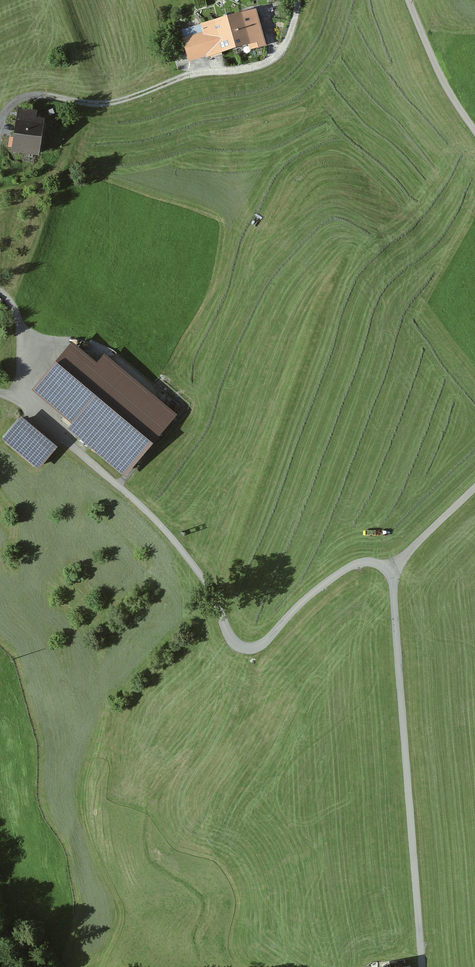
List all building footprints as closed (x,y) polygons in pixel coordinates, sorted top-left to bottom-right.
[(255,9),(221,18),(228,49),(246,45),(247,51),(264,47),(255,9)] [(228,49),(221,18),(200,23),(202,30),(179,35),(185,60),(193,58),(195,64),(212,59),(211,54),(228,49)] [(38,109),(19,105),(10,148),(36,154),(44,120),(36,118),(38,109)] [(125,473),(177,413),(108,353),(96,362),(71,342),(35,387),(70,415),(67,423),(125,473)] [(22,416),(1,441),(38,473),(59,448),(22,416)]
